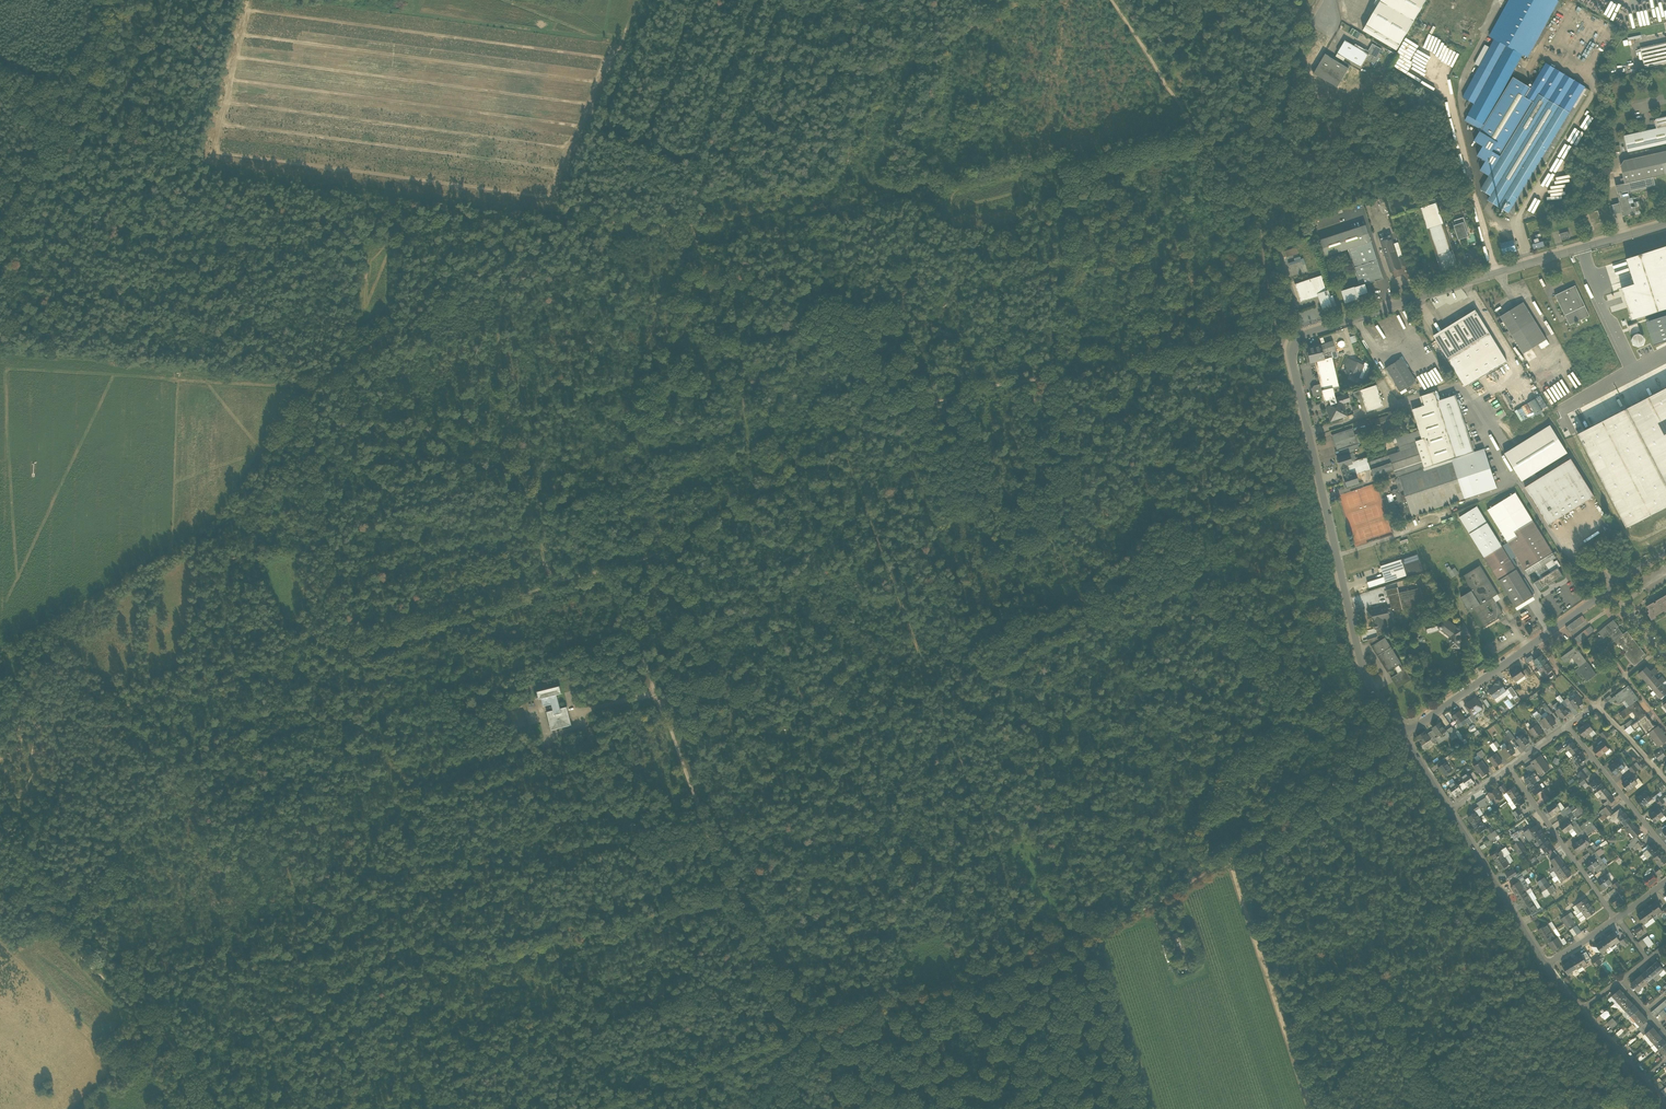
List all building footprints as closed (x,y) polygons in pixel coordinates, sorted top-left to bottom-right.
[(1363,31),(1397,50),(1426,0),(1381,0),(1363,31)] [(1495,39),(1522,54),(1523,53),(1529,56),(1559,1),(1558,0),(1509,0),(1490,35),(1496,38),(1495,39)] [(1484,124),(1522,54),(1495,39),(1490,48),(1480,67),(1463,98),(1474,104),(1468,116),(1484,124)] [(1344,58),(1361,67),(1366,59),(1369,54),(1367,53),(1345,40),(1338,54),(1344,58)] [(1645,68),(1665,63),(1665,43),(1641,48),(1645,68)] [(1366,59),(1375,64),(1381,54),(1380,53),(1382,49),(1373,44),(1367,53),(1369,54),(1366,59)] [(1475,64),(1480,67),(1490,48),(1485,45),(1475,64)] [(1313,74),(1338,88),(1349,68),(1341,63),(1325,54),(1313,74)] [(1488,200),(1509,213),(1585,87),(1546,64),(1526,97),(1534,102),(1501,157),(1489,176),(1481,189),(1491,196),(1488,200)] [(1482,130),(1480,132),(1498,142),(1492,152),(1501,157),(1534,102),(1526,97),(1525,97),(1531,88),(1513,77),(1485,125),(1482,130)] [(1590,90),(1585,87),(1509,213),(1513,215),(1590,90)] [(1465,121),(1482,130),(1485,125),(1484,124),(1468,116),(1465,121)] [(1656,119),(1655,121),(1657,129),(1665,127),(1665,117),(1656,119)] [(1628,152),(1665,144),(1665,127),(1657,129),(1624,136),(1628,152)] [(1489,176),(1501,157),(1492,152),(1498,142),(1480,132),(1480,131),(1474,141),(1483,147),(1477,156),(1486,161),(1480,170),(1489,176)] [(1622,184),(1654,178),(1665,175),(1665,168),(1662,152),(1624,161),(1621,166),(1624,178),(1620,179),(1622,184)] [(1655,185),(1654,178),(1622,184),(1616,186),(1617,194),(1628,191),(1655,185)] [(1632,207),(1634,207),(1631,193),(1656,187),(1655,185),(1628,191),(1632,207)] [(1622,213),(1622,216),(1636,213),(1635,207),(1634,207),(1632,207),(1628,191),(1617,194),(1620,203),(1622,213)] [(1421,208),(1428,229),(1444,224),(1437,203),(1421,208)] [(1613,205),(1616,214),(1622,213),(1620,203),(1613,205)] [(1589,213),(1592,226),(1602,223),(1598,211),(1589,213)] [(1454,225),(1455,229),(1457,228),(1459,235),(1467,232),(1469,232),(1464,217),(1454,220),(1456,225),(1454,225)] [(1428,229),(1441,271),(1458,266),(1444,224),(1428,229)] [(1325,256),(1348,249),(1371,241),(1365,225),(1320,240),(1325,256)] [(1469,237),(1467,232),(1459,235),(1457,228),(1455,229),(1459,240),(1460,239),(1469,237)] [(1560,234),(1562,240),(1570,238),(1568,232),(1560,234)] [(1380,238),(1385,255),(1396,252),(1390,235),(1380,238)] [(1544,246),(1541,237),(1536,239),(1532,240),(1534,248),(1544,246)] [(1501,244),(1504,254),(1516,251),(1514,240),(1501,244)] [(1377,260),(1371,241),(1348,249),(1354,267),(1377,260)] [(1296,247),(1284,251),(1286,257),(1298,253),(1296,247)] [(1665,310),(1665,247),(1626,259),(1634,284),(1621,288),(1632,321),(1665,310)] [(1385,255),(1391,272),(1401,268),(1401,267),(1398,259),(1396,252),(1385,255)] [(1383,279),(1377,260),(1354,267),(1360,286),(1362,285),(1383,279)] [(1300,300),(1318,294),(1317,294),(1326,291),(1321,276),(1295,284),(1300,300)] [(1365,293),(1362,285),(1360,286),(1355,288),(1355,287),(1342,291),(1345,302),(1358,298),(1357,295),(1365,293)] [(1555,295),(1565,315),(1585,306),(1575,286),(1555,295)] [(1326,291),(1331,307),(1336,305),(1333,296),(1330,297),(1328,290),(1326,291)] [(1331,307),(1326,291),(1317,294),(1318,294),(1318,296),(1323,310),(1331,307)] [(1502,319),(1508,328),(1526,317),(1532,313),(1526,304),(1502,319)] [(1590,316),(1585,306),(1565,315),(1570,325),(1590,316)] [(874,310),(876,321),(887,319),(885,308),(882,309),(882,312),(879,313),(878,310),(874,310)] [(1434,336),(1448,359),(1490,334),(1476,310),(1443,330),(1446,335),(1437,340),(1434,335),(1434,336)] [(1540,327),(1532,313),(1526,317),(1535,330),(1540,327)] [(1646,322),(1654,345),(1665,342),(1665,316),(1646,322)] [(1508,328),(1525,356),(1549,341),(1540,327),(1535,330),(1526,317),(1508,328)] [(1628,326),(1631,334),(1640,331),(1637,324),(1628,326)] [(1446,335),(1443,330),(1434,335),(1437,340),(1446,335)] [(1507,362),(1490,334),(1448,359),(1465,387),(1507,362)] [(1640,334),(1636,334),(1633,337),(1632,341),(1634,344),(1637,346),(1641,346),(1644,343),(1645,339),(1643,336),(1640,334)] [(1320,345),(1323,354),(1331,352),(1336,350),(1333,341),(1320,345)] [(1308,348),(1311,362),(1315,361),(1332,357),(1331,352),(1323,354),(1320,345),(1308,348)] [(1315,361),(1320,385),(1321,390),(1333,387),(1333,388),(1339,386),(1332,357),(1315,361)] [(1386,369),(1400,391),(1416,382),(1402,359),(1386,369)] [(1345,373),(1358,379),(1359,377),(1364,365),(1351,360),(1345,373)] [(1365,362),(1364,365),(1359,377),(1362,379),(1368,364),(1365,362)] [(1322,393),(1321,390),(1320,385),(1314,386),(1312,389),(1313,396),(1322,393)] [(1363,398),(1367,410),(1382,405),(1376,385),(1361,390),(1354,392),(1355,398),(1362,396),(1363,398)] [(1322,393),(1323,399),(1334,395),(1333,388),(1333,387),(1321,390),(1322,393)] [(1627,408),(1665,484),(1665,388),(1627,408)] [(1413,409),(1418,427),(1419,430),(1422,439),(1416,441),(1418,446),(1423,462),(1425,468),(1456,458),(1438,401),(1435,392),(1422,396),(1425,405),(1413,409)] [(1347,394),(1335,398),(1324,402),(1327,411),(1331,410),(1332,415),(1331,415),(1331,416),(1333,420),(1345,416),(1340,403),(1349,400),(1347,394)] [(1456,395),(1438,401),(1456,458),(1474,452),(1456,395)] [(1402,407),(1394,410),(1396,416),(1405,413),(1402,407)] [(1578,434),(1627,528),(1665,508),(1665,484),(1627,408),(1578,434)] [(1400,429),(1399,425),(1398,425),(1396,421),(1398,421),(1398,420),(1396,416),(1390,418),(1389,419),(1388,417),(1387,416),(1381,418),(1374,420),(1377,428),(1383,425),(1385,425),(1386,428),(1385,428),(1384,429),(1386,433),(1400,429)] [(1507,458),(1522,481),(1568,453),(1550,425),(1513,448),(1516,452),(1507,458)] [(1331,435),(1337,451),(1338,450),(1340,450),(1357,444),(1352,428),(1331,435)] [(1422,439),(1419,430),(1418,431),(1413,432),(1396,438),(1399,447),(1410,443),(1416,441),(1422,439)] [(1400,451),(1412,448),(1410,443),(1399,447),(1400,451)] [(1340,450),(1341,453),(1351,449),(1358,447),(1357,444),(1340,450)] [(1400,451),(1389,455),(1391,463),(1394,471),(1397,470),(1423,462),(1418,446),(1412,448),(1400,451)] [(1505,453),(1507,458),(1516,452),(1513,448),(1505,453)] [(1411,513),(1412,516),(1497,488),(1484,449),(1456,458),(1425,468),(1399,476),(1402,485),(1411,513)] [(1345,482),(1346,487),(1358,483),(1355,474),(1350,476),(1346,464),(1351,462),(1348,454),(1342,456),(1340,456),(1337,457),(1338,462),(1340,462),(1346,481),(1345,482)] [(1389,455),(1368,462),(1371,469),(1391,463),(1389,455)] [(1356,474),(1371,469),(1368,462),(1367,457),(1351,462),(1346,464),(1350,476),(1355,474),(1356,474)] [(1525,487),(1548,525),(1594,496),(1571,459),(1525,487)] [(1423,462),(1397,470),(1399,476),(1425,468),(1423,462)] [(1394,471),(1391,463),(1371,469),(1373,476),(1375,478),(1376,477),(1394,471)] [(1406,515),(1409,516),(1411,513),(1402,485),(1399,484),(1397,486),(1396,486),(1397,489),(1395,490),(1393,490),(1391,492),(1392,494),(1395,495),(1399,509),(1398,511),(1399,514),(1401,515),(1402,512),(1405,513),(1406,515)] [(1535,570),(1538,569),(1545,564),(1553,560),(1556,558),(1556,557),(1553,553),(1516,493),(1488,510),(1508,542),(1517,557),(1528,575),(1535,570)] [(1460,517),(1484,557),(1502,546),(1477,506),(1460,517)] [(1508,542),(1502,546),(1511,560),(1513,558),(1517,557),(1508,542)] [(1511,560),(1502,546),(1484,557),(1493,571),(1511,560)] [(1417,554),(1402,559),(1407,575),(1423,570),(1417,554)] [(1386,582),(1407,575),(1402,559),(1380,566),(1384,577),(1386,582)] [(1515,567),(1511,560),(1493,571),(1499,580),(1516,569),(1515,567)] [(1553,560),(1545,564),(1550,573),(1558,568),(1554,562),(1553,560)] [(1543,577),(1550,573),(1545,564),(1538,569),(1543,577)] [(1464,576),(1472,590),(1481,604),(1493,597),(1498,594),(1480,566),(1464,576)] [(1459,574),(1455,567),(1452,569),(1449,572),(1452,578),(1459,574)] [(1563,576),(1558,568),(1550,573),(1543,577),(1540,579),(1538,580),(1539,583),(1543,589),(1563,576)] [(1533,597),(1516,569),(1499,580),(1516,607),(1533,597)] [(1543,577),(1538,569),(1535,570),(1540,579),(1543,577)] [(1369,587),(1386,582),(1384,577),(1367,582),(1369,587)] [(1425,580),(1426,586),(1433,585),(1432,578),(1425,580)] [(1388,597),(1389,596),(1388,595),(1399,593),(1398,587),(1386,590),(1388,597)] [(1421,588),(1399,593),(1403,609),(1424,604),(1421,588)] [(1473,609),(1481,604),(1472,590),(1461,597),(1468,608),(1469,608),(1470,610),(1471,610),(1473,609)] [(1403,609),(1399,593),(1388,595),(1389,596),(1391,607),(1388,608),(1389,612),(1403,609)] [(1656,601),(1657,602),(1655,603),(1654,602),(1647,606),(1649,610),(1648,611),(1649,613),(1648,614),(1652,620),(1651,618),(1665,610),(1665,595),(1656,601)] [(1473,609),(1484,626),(1498,618),(1497,616),(1503,613),(1496,602),(1493,597),(1481,604),(1473,609)] [(1533,597),(1516,607),(1518,610),(1535,599),(1533,597)] [(1376,629),(1383,627),(1385,627),(1383,619),(1383,616),(1389,614),(1388,607),(1372,611),(1376,629)] [(1451,642),(1451,647),(1458,648),(1459,647),(1459,642),(1460,642),(1461,641),(1461,640),(1461,639),(1460,638),(1459,638),(1459,633),(1460,633),(1461,632),(1459,629),(1463,627),(1461,624),(1456,627),(1445,619),(1425,625),(1426,630),(1427,631),(1427,632),(1428,632),(1429,632),(1430,632),(1434,631),(1433,629),(1439,627),(1439,628),(1440,629),(1442,629),(1442,628),(1443,628),(1451,634),(1451,638),(1450,638),(1449,638),(1449,639),(1449,640),(1449,641),(1450,641),(1451,642)] [(1609,632),(1615,640),(1623,634),(1617,626),(1618,625),(1614,620),(1603,628),(1604,629),(1599,633),(1602,637),(1609,632)] [(1464,635),(1465,635),(1469,632),(1463,623),(1461,624),(1463,627),(1459,629),(1461,632),(1463,634),(1464,635)] [(1376,629),(1378,636),(1384,634),(1383,627),(1376,629)] [(1627,631),(1623,634),(1615,640),(1619,646),(1622,643),(1628,651),(1637,644),(1627,631)] [(1369,639),(1372,646),(1380,641),(1377,637),(1369,639)] [(1372,646),(1378,655),(1392,647),(1386,637),(1380,641),(1372,646)] [(1645,654),(1637,644),(1628,651),(1625,654),(1628,658),(1630,656),(1634,662),(1632,663),(1634,666),(1641,660),(1640,658),(1645,654)] [(1402,664),(1392,647),(1378,655),(1388,672),(1399,666),(1401,664),(1402,664)] [(1572,657),(1580,667),(1586,662),(1576,648),(1562,658),(1565,662),(1572,657)] [(1525,659),(1528,663),(1534,659),(1532,655),(1525,659)] [(1533,661),(1539,668),(1546,663),(1544,661),(1545,660),(1542,655),(1533,661)] [(1596,675),(1586,662),(1580,667),(1576,670),(1579,674),(1580,673),(1586,682),(1596,675)] [(1547,666),(1546,663),(1539,668),(1544,676),(1552,670),(1549,665),(1547,666)] [(1524,670),(1529,677),(1534,674),(1529,667),(1524,670)] [(1641,676),(1647,682),(1654,676),(1658,672),(1654,668),(1650,672),(1646,667),(1639,673),(1640,674),(1641,672),(1643,674),(1641,676)] [(1510,673),(1516,682),(1516,681),(1524,676),(1519,668),(1515,671),(1514,670),(1510,673)] [(1405,669),(1404,669),(1402,671),(1391,678),(1398,689),(1412,680),(1405,669)] [(1647,682),(1654,690),(1661,684),(1665,681),(1662,677),(1658,680),(1654,676),(1647,682)] [(1489,691),(1494,699),(1506,690),(1499,680),(1496,683),(1497,685),(1489,691)] [(1661,684),(1654,690),(1661,698),(1665,694),(1665,687),(1664,688),(1661,684)] [(547,712),(552,731),(573,725),(570,716),(569,717),(568,712),(569,712),(568,707),(561,709),(558,695),(563,694),(561,686),(556,687),(538,692),(540,700),(542,699),(544,707),(552,705),(554,710),(547,712)] [(1511,692),(1514,697),(1517,694),(1512,686),(1508,689),(1511,692)] [(1625,698),(1630,705),(1634,702),(1635,701),(1638,699),(1633,692),(1629,694),(1628,692),(1629,691),(1626,688),(1614,696),(1616,699),(1618,702),(1625,698)] [(1511,692),(1508,689),(1506,690),(1494,699),(1497,702),(1511,692)] [(1571,703),(1575,709),(1583,703),(1580,699),(1579,700),(1576,697),(1570,701),(1571,703)] [(1465,705),(1472,715),(1473,716),(1473,715),(1478,712),(1483,708),(1475,698),(1465,705)] [(1624,700),(1629,706),(1630,705),(1625,698),(1618,702),(1620,704),(1624,700)] [(1491,706),(1486,699),(1482,702),(1487,708),(1491,706)] [(1556,710),(1563,705),(1561,702),(1559,701),(1558,701),(1553,706),(1556,710)] [(1632,711),(1639,719),(1645,714),(1638,705),(1637,706),(1634,702),(1630,705),(1629,706),(1620,713),(1623,718),(1632,711)] [(1547,711),(1549,714),(1550,714),(1552,712),(1546,704),(1543,707),(1547,711)] [(1565,708),(1563,705),(1556,710),(1562,718),(1568,713),(1565,708)] [(1458,723),(1460,727),(1465,724),(1467,723),(1465,720),(1464,719),(1465,719),(1459,711),(1453,716),(1455,720),(1458,723)] [(1632,711),(1623,718),(1623,719),(1632,712),(1638,720),(1639,719),(1632,711)] [(1535,716),(1544,729),(1547,727),(1548,729),(1556,723),(1550,714),(1549,714),(1544,718),(1543,719),(1542,717),(1541,715),(1539,713),(1535,716)] [(1653,725),(1645,714),(1639,719),(1638,720),(1634,723),(1631,725),(1635,730),(1640,726),(1642,728),(1643,728),(1647,734),(1649,733),(1655,728),(1655,727),(1655,725),(1653,725)] [(1476,726),(1473,723),(1469,717),(1465,720),(1467,723),(1470,727),(1472,729),(1475,727),(1476,726)] [(1625,724),(1628,727),(1631,725),(1634,723),(1631,719),(1625,724)] [(1434,729),(1438,736),(1446,731),(1440,722),(1433,728),(1434,729)] [(1578,730),(1584,737),(1589,733),(1593,729),(1588,722),(1578,730)] [(1530,729),(1535,737),(1543,732),(1537,724),(1530,729)] [(1629,734),(1635,730),(1631,725),(1628,727),(1625,729),(1629,734)] [(1452,737),(1455,735),(1457,734),(1456,732),(1452,726),(1447,730),(1450,734),(1450,735),(1450,736),(1452,737)] [(1655,728),(1649,733),(1653,738),(1655,737),(1658,741),(1656,743),(1658,746),(1665,741),(1665,737),(1658,726),(1655,728)] [(1447,730),(1446,731),(1438,736),(1436,738),(1437,740),(1439,742),(1450,735),(1450,734),(1447,730)] [(1420,740),(1423,744),(1431,739),(1427,734),(1425,731),(1418,736),(1421,740),(1420,740)] [(1436,738),(1431,731),(1427,734),(1431,739),(1434,743),(1437,740),(1436,738)] [(1516,740),(1522,748),(1530,742),(1524,734),(1516,740)] [(1450,735),(1439,742),(1439,743),(1450,736),(1450,735)] [(1431,739),(1423,744),(1421,746),(1425,751),(1429,748),(1429,746),(1434,743),(1431,739)] [(1593,749),(1599,756),(1604,752),(1609,749),(1603,741),(1593,749)] [(1569,750),(1573,755),(1579,750),(1572,742),(1565,748),(1568,751),(1569,750)] [(1502,749),(1508,758),(1516,753),(1509,744),(1507,746),(1502,749)] [(1450,759),(1456,755),(1459,753),(1456,750),(1448,756),(1445,758),(1448,761),(1450,759)] [(1586,758),(1579,750),(1573,755),(1577,760),(1575,761),(1578,764),(1586,758)] [(1655,754),(1658,760),(1665,755),(1662,750),(1655,754)] [(1491,762),(1495,767),(1500,764),(1499,764),(1502,761),(1496,753),(1491,757),(1493,760),(1491,762)] [(1536,769),(1539,773),(1543,771),(1544,772),(1550,768),(1541,755),(1531,762),(1532,763),(1533,764),(1536,769)] [(1450,759),(1448,761),(1446,762),(1450,767),(1452,765),(1455,768),(1456,767),(1450,759)] [(1609,767),(1615,775),(1620,770),(1625,767),(1621,762),(1619,759),(1609,767)] [(1480,772),(1483,776),(1489,771),(1482,761),(1474,766),(1479,773),(1480,772)] [(1444,776),(1452,770),(1450,767),(1446,762),(1438,768),(1444,776)] [(1526,768),(1530,773),(1536,769),(1533,764),(1532,765),(1531,764),(1526,768)] [(1468,773),(1461,777),(1464,781),(1468,787),(1468,788),(1475,783),(1468,773)] [(1537,782),(1534,778),(1532,774),(1524,780),(1530,787),(1537,782)] [(1622,783),(1628,791),(1637,783),(1631,776),(1622,783)] [(1593,786),(1597,791),(1603,786),(1597,778),(1590,784),(1592,787),(1593,786)] [(1588,785),(1584,780),(1581,782),(1580,783),(1584,788),(1588,785)] [(1449,786),(1448,786),(1450,788),(1454,795),(1456,796),(1463,792),(1462,791),(1458,785),(1455,782),(1449,786)] [(1543,789),(1537,782),(1530,787),(1535,795),(1543,789)] [(1507,792),(1512,799),(1520,794),(1515,786),(1507,792)] [(1604,786),(1603,786),(1597,791),(1601,796),(1600,797),(1603,800),(1602,801),(1605,805),(1608,803),(1609,804),(1614,800),(1604,786)] [(1544,791),(1548,797),(1554,793),(1550,787),(1544,791)] [(1492,800),(1494,802),(1497,800),(1498,801),(1503,798),(1496,788),(1488,794),(1492,800)] [(1636,799),(1642,807),(1651,799),(1645,791),(1636,799)] [(1525,801),(1520,794),(1512,799),(1517,806),(1517,807),(1525,801)] [(1477,803),(1478,805),(1480,808),(1481,810),(1490,803),(1489,801),(1486,797),(1477,803)] [(1512,799),(1509,801),(1508,802),(1513,809),(1517,806),(1512,799)] [(1546,808),(1552,815),(1560,809),(1557,804),(1555,802),(1546,808)] [(1560,802),(1557,804),(1560,809),(1562,811),(1565,808),(1560,802)] [(1572,811),(1576,817),(1584,811),(1580,805),(1576,808),(1572,811)] [(1600,811),(1602,815),(1604,814),(1606,812),(1610,809),(1607,805),(1600,811)] [(1561,811),(1564,816),(1571,811),(1569,808),(1567,806),(1565,808),(1562,811),(1561,811)] [(1480,808),(1475,811),(1476,812),(1479,817),(1484,813),(1481,810),(1480,808)] [(1614,821),(1617,818),(1624,812),(1620,808),(1610,816),(1614,821)] [(1655,823),(1660,818),(1664,815),(1663,813),(1660,810),(1658,808),(1649,815),(1655,823)] [(1514,813),(1517,818),(1523,813),(1520,809),(1514,813)] [(1468,817),(1473,825),(1481,820),(1479,817),(1476,812),(1468,817)] [(1624,812),(1617,818),(1620,821),(1621,820),(1625,825),(1631,820),(1624,812)] [(1486,828),(1481,820),(1473,825),(1478,833),(1486,828)] [(1565,833),(1572,828),(1573,827),(1571,823),(1568,820),(1560,826),(1565,833)] [(1640,832),(1631,820),(1625,825),(1629,830),(1627,831),(1633,838),(1636,836),(1640,832)] [(1575,821),(1571,823),(1573,827),(1572,828),(1577,834),(1582,830),(1580,827),(1575,821)] [(1580,826),(1583,830),(1587,827),(1589,825),(1587,822),(1580,826)] [(1529,830),(1535,837),(1542,832),(1537,824),(1530,829),(1529,830)] [(1577,836),(1580,840),(1584,837),(1593,830),(1590,825),(1587,827),(1583,830),(1582,830),(1577,834),(1577,836)] [(1529,830),(1530,829),(1529,828),(1524,832),(1530,841),(1535,837),(1529,830)] [(1495,830),(1493,832),(1489,834),(1487,835),(1490,840),(1495,837),(1498,835),(1495,830)] [(1535,837),(1538,841),(1540,844),(1540,845),(1548,839),(1542,832),(1535,837)] [(1567,841),(1569,845),(1579,838),(1576,835),(1567,841)] [(1630,840),(1634,845),(1636,844),(1640,841),(1636,836),(1633,838),(1630,840)] [(1572,845),(1578,853),(1586,847),(1589,844),(1586,840),(1586,839),(1584,837),(1580,840),(1572,845)] [(1553,847),(1549,840),(1541,846),(1545,852),(1547,851),(1553,847)] [(1587,849),(1589,852),(1594,849),(1596,847),(1594,844),(1591,847),(1587,849)] [(1653,855),(1655,857),(1661,852),(1654,844),(1647,850),(1649,853),(1651,852),(1653,855)] [(1492,855),(1496,862),(1505,857),(1501,850),(1492,855)] [(1547,855),(1551,860),(1558,855),(1554,850),(1548,854),(1547,855)] [(1649,853),(1647,850),(1643,853),(1648,858),(1653,855),(1651,852),(1649,853)] [(1548,854),(1547,851),(1545,852),(1544,853),(1543,853),(1538,857),(1540,860),(1547,855),(1548,854)] [(1661,852),(1655,857),(1659,862),(1657,863),(1660,867),(1665,862),(1665,859),(1661,852)] [(1551,860),(1555,866),(1562,861),(1558,855),(1551,860)] [(1509,864),(1505,857),(1496,862),(1501,869),(1509,864)] [(1591,870),(1594,868),(1599,864),(1597,861),(1593,857),(1587,862),(1585,863),(1591,870)] [(1601,858),(1597,861),(1599,864),(1594,868),(1598,873),(1600,871),(1607,866),(1601,858)] [(1567,868),(1562,861),(1555,866),(1553,867),(1558,874),(1567,868)] [(1553,878),(1558,874),(1553,867),(1552,868),(1553,871),(1550,873),(1553,878)] [(1572,875),(1567,868),(1558,874),(1563,881),(1572,875)] [(1509,879),(1515,876),(1517,875),(1514,869),(1506,874),(1509,879)] [(1646,881),(1649,886),(1657,880),(1655,876),(1651,872),(1651,873),(1650,871),(1649,869),(1646,872),(1647,873),(1645,874),(1646,877),(1645,876),(1644,877),(1644,880),(1645,881),(1646,881)] [(1595,875),(1599,880),(1604,876),(1600,871),(1598,873),(1595,875)] [(1517,875),(1515,876),(1517,881),(1524,877),(1521,872),(1517,875)] [(1598,881),(1603,888),(1611,882),(1606,875),(1604,876),(1599,880),(1598,881)] [(1511,886),(1519,900),(1528,894),(1533,891),(1531,888),(1526,891),(1524,887),(1528,884),(1525,879),(1521,882),(1520,881),(1511,886)] [(1624,889),(1620,884),(1618,881),(1613,885),(1615,887),(1619,893),(1624,889)] [(1614,887),(1606,893),(1609,898),(1617,892),(1614,887)] [(1610,898),(1616,906),(1624,900),(1619,893),(1610,898)] [(1537,909),(1528,894),(1519,900),(1529,915),(1530,914),(1537,909)] [(1577,904),(1582,911),(1590,905),(1586,898),(1577,904)] [(1655,902),(1646,908),(1652,916),(1655,920),(1658,918),(1656,915),(1662,911),(1655,902)] [(1595,912),(1590,905),(1582,911),(1584,914),(1587,918),(1595,912)] [(1539,918),(1537,914),(1544,910),(1541,906),(1537,909),(1530,914),(1532,917),(1531,918),(1534,921),(1539,918)] [(1647,920),(1652,916),(1646,908),(1637,914),(1644,924),(1648,921),(1647,920)] [(1655,920),(1652,916),(1647,920),(1648,921),(1644,924),(1647,927),(1655,921),(1655,920)] [(1538,930),(1542,937),(1551,931),(1547,924),(1538,930)] [(1577,925),(1573,928),(1577,934),(1581,932),(1577,925)] [(1555,938),(1551,931),(1542,937),(1547,944),(1552,940),(1555,938)] [(1180,942),(1181,945),(1186,943),(1182,932),(1173,936),(1176,944),(1180,942)] [(1613,932),(1604,938),(1613,950),(1618,946),(1616,944),(1620,941),(1613,932)] [(1643,939),(1649,947),(1654,944),(1648,935),(1643,939)] [(1559,936),(1557,937),(1562,945),(1567,943),(1564,938),(1561,939),(1559,936)] [(1557,937),(1555,938),(1552,940),(1553,942),(1550,945),(1554,951),(1563,945),(1562,945),(1557,937)] [(1608,953),(1613,950),(1604,938),(1596,944),(1597,946),(1601,952),(1602,954),(1607,951),(1608,953)] [(1181,945),(1186,957),(1188,962),(1193,960),(1189,950),(1185,952),(1184,949),(1188,947),(1186,943),(1181,945)] [(1581,954),(1572,960),(1577,968),(1582,965),(1583,967),(1587,964),(1581,954)] [(1568,975),(1573,973),(1572,971),(1577,968),(1572,960),(1562,965),(1568,975)] [(1657,962),(1652,966),(1658,973),(1663,969),(1657,962)] [(1652,966),(1647,970),(1653,978),(1658,973),(1652,966)] [(1647,970),(1641,975),(1648,982),(1653,978),(1647,970)] [(1641,975),(1636,979),(1642,986),(1648,982),(1641,975)] [(1637,991),(1642,986),(1636,979),(1631,984),(1637,991)] [(1612,995),(1617,1001),(1624,995),(1619,989),(1617,991),(1612,995)] [(1617,1001),(1621,1006),(1629,1000),(1624,995),(1617,1001)] [(1626,1011),(1627,1011),(1633,1005),(1629,1000),(1621,1006),(1626,1011)] [(1627,1011),(1631,1016),(1638,1010),(1634,1004),(1633,1005),(1627,1011)] [(1631,1016),(1635,1021),(1643,1015),(1638,1010),(1631,1016)] [(1647,1020),(1643,1015),(1635,1021),(1640,1027),(1646,1022),(1647,1020)] [(1641,1031),(1643,1030),(1649,1025),(1646,1022),(1640,1027),(1638,1028),(1641,1031)] [(1652,1028),(1649,1025),(1643,1030),(1646,1034),(1652,1028)] [(1646,1034),(1650,1039),(1657,1033),(1653,1027),(1652,1028),(1646,1034)] [(1650,1039),(1655,1044),(1662,1038),(1657,1033),(1650,1039)] [(1659,1049),(1665,1043),(1662,1038),(1655,1044),(1659,1049)] [(1658,1090),(1663,1087),(1659,1082),(1655,1086),(1658,1090)]
